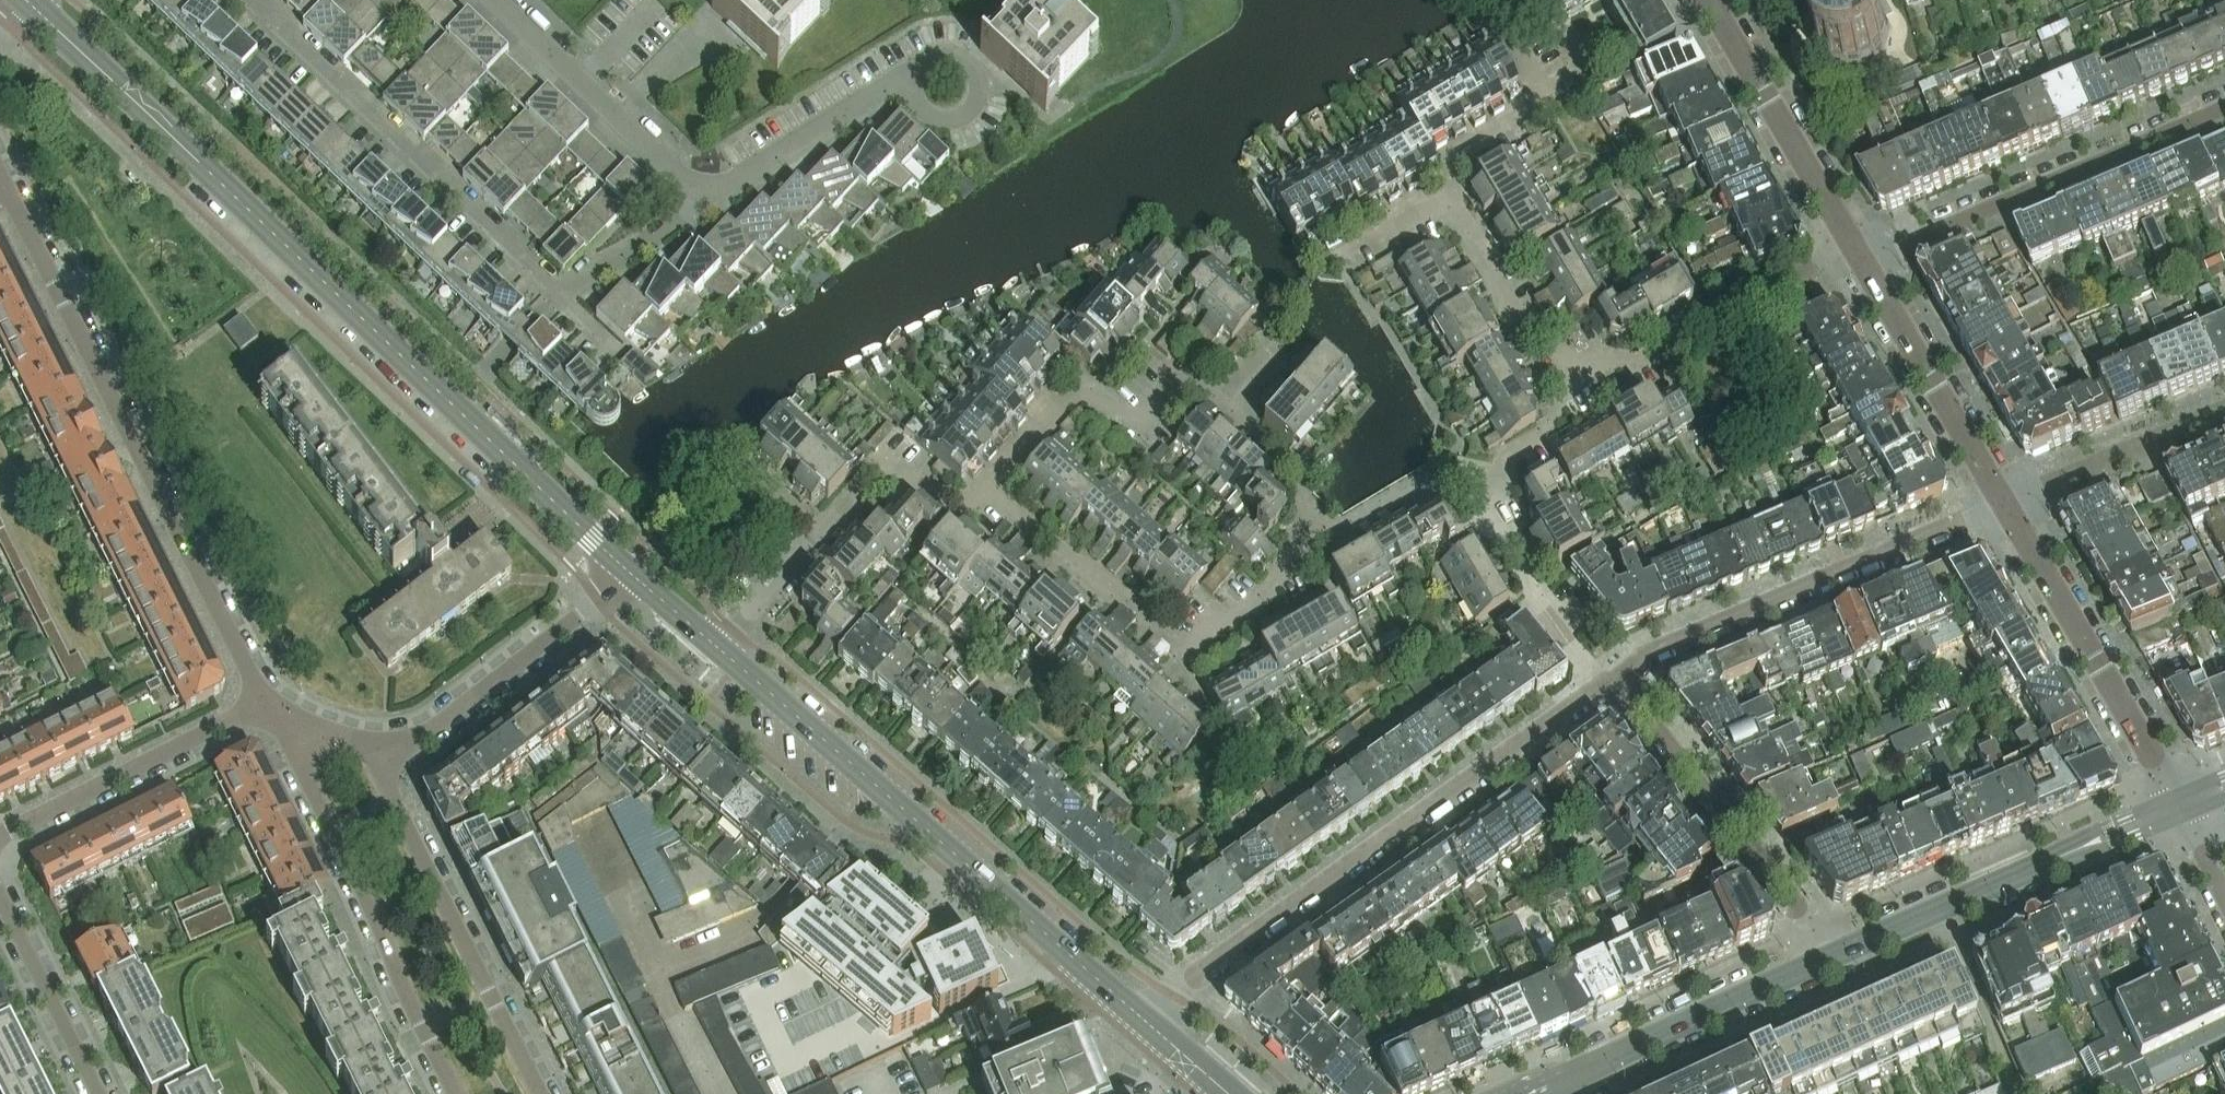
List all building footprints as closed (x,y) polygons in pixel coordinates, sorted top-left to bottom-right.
[(158,13),(171,0),(144,0),(158,13)] [(177,31),(204,3),(201,0),(171,0),(158,13),(177,31)] [(288,3),(307,22),(303,26),(323,45),(366,1),(365,0),(328,0),(325,3),(322,0),(290,0),(288,3)] [(366,1),(386,20),(406,0),(367,0),(366,1)] [(426,18),(443,0),(408,0),(426,18)] [(425,57),(446,77),(488,32),(467,13),(463,17),(445,0),(443,0),(426,18),(445,36),(425,57)] [(747,41),(777,69),(779,67),(775,63),(828,7),(820,0),(725,0),(717,9),(713,5),(711,7),(747,41)] [(1088,42),(1043,0),(1034,0),(985,52),(982,48),(980,50),(1045,112),(1047,110),(1044,106),(1096,50),(1088,42)] [(1550,31),(1565,22),(1563,18),(1594,0),(1531,0),(1550,31)] [(1609,2),(1643,59),(1674,41),(1658,14),(1664,10),(1658,0),(1613,0),(1609,2)] [(1857,77),(1885,60),(1893,29),(1877,1),(1871,0),(1834,0),(1817,10),(1809,41),(1825,69),(1857,77)] [(367,79),(385,60),(366,42),(386,20),(366,1),(323,45),(344,65),(348,60),(367,79)] [(177,31),(196,49),(223,21),(204,3),(177,31)] [(2093,17),(2093,16),(2089,7),(2070,15),(2074,25),(2093,17)] [(2206,15),(2205,12),(2202,13),(2224,64),(2224,7),(2206,15)] [(1929,12),(1934,30),(1942,27),(1937,10),(1929,12)] [(2182,36),(2200,76),(2203,75),(2206,76),(2213,73),(2214,70),(2224,66),(2224,64),(2202,13),(2195,16),(2201,28),(2182,36)] [(2200,76),(2182,36),(2173,15),(2163,19),(2170,33),(2153,40),(2156,48),(2174,88),(2177,86),(2180,87),(2187,84),(2188,81),(2200,76)] [(196,49),(215,68),(242,39),(223,21),(196,49)] [(2078,24),(2068,28),(2078,51),(2087,48),(2078,24)] [(2068,28),(2055,34),(2093,124),(2122,112),(2122,110),(2102,71),(2101,69),(2088,74),(2078,51),(2068,28)] [(488,32),(446,77),(466,96),(486,75),(506,94),(524,75),(504,56),(508,52),(488,32)] [(2005,50),(2024,42),(2024,41),(2022,33),(2002,38),(2005,50)] [(2059,87),(2057,88),(2052,83),(2043,87),(2046,93),(2044,94),(2063,137),(2093,124),(2055,34),(2039,41),(2059,87)] [(215,68),(234,86),(261,57),(242,39),(215,68)] [(1490,40),(1471,52),(1473,56),(1497,96),(1504,92),(1510,101),(1522,94),(1490,40)] [(2012,59),(2026,53),(2024,48),(2010,54),(2012,59)] [(2156,48),(2130,59),(2148,99),(2151,98),(2153,98),(2160,95),(2162,93),(2174,88),(2156,48)] [(1598,121),(1605,117),(1701,74),(1690,55),(1683,53),(1634,73),(1622,77),(1627,94),(1603,105),(1593,88),(1582,95),(1598,121)] [(1971,63),(1967,53),(1950,61),(1954,71),(1972,64),(1971,63)] [(2008,54),(1994,60),(2033,150),(2063,137),(2044,94),(2025,102),(2026,94),(2008,54)] [(1497,96),(1473,56),(1454,68),(1480,112),(1488,107),(1493,117),(1505,109),(1497,96)] [(234,86),(253,104),(280,75),(261,57),(234,86)] [(403,121),(446,77),(425,57),(405,79),(385,60),(367,79),(387,98),(383,102),(403,121)] [(2148,99),(2130,59),(2102,71),(2122,110),(2125,109),(2128,109),(2135,106),(2136,104),(2148,99)] [(1983,72),(2000,113),(1986,119),(2005,162),(2033,150),(1994,60),(1980,66),(1983,72)] [(1967,72),(1969,78),(1983,72),(1980,66),(1972,70),(1967,72)] [(1927,79),(1921,67),(1890,81),(1895,93),(1927,79)] [(1454,68),(1436,79),(1462,123),(1468,119),(1474,128),(1486,121),(1480,112),(1454,68)] [(1956,84),(1969,78),(1967,72),(1954,78),(1956,84)] [(1715,99),(1701,74),(1605,117),(1611,127),(1662,108),(1667,120),(1715,99)] [(253,104),(272,122),(299,93),(280,75),(253,104)] [(525,112),(505,133),(525,153),(568,108),(547,89),(543,93),(524,75),(506,94),(525,112)] [(466,96),(446,77),(403,121),(424,141),(428,136),(447,155),(465,136),(446,118),(466,96)] [(1436,79),(1417,90),(1443,134),(1449,130),(1455,140),(1467,133),(1462,123),(1436,79)] [(1950,79),(1936,85),(1975,175),(2005,162),(1986,119),(1971,125),(1950,79)] [(1938,134),(1948,135),(1927,144),(1946,187),(1975,175),(1936,85),(1920,92),(1938,134)] [(1834,93),(1830,87),(1825,90),(1828,96),(1834,93)] [(1443,134),(1417,90),(1396,102),(1407,120),(1423,146),(1431,142),(1436,151),(1448,144),(1443,134)] [(272,122),(291,140),(318,112),(299,93),(272,122)] [(1922,98),(1919,93),(1906,98),(1908,103),(1922,98)] [(1908,104),(1905,98),(1897,102),(1899,107),(1908,104)] [(1676,131),(1681,144),(1730,124),(1715,99),(1667,120),(1668,121),(1616,141),(1623,153),(1676,131)] [(1890,105),(1876,111),(1917,200),(1946,187),(1927,144),(1910,152),(1890,105)] [(568,108),(525,153),(546,172),(566,151),(586,169),(604,150),(584,132),(588,128),(568,108)] [(1885,163),(1863,173),(1861,174),(1881,208),(1881,209),(1889,212),(1890,212),(1917,200),(1876,111),(1861,117),(1880,159),(1885,163)] [(291,140),(310,158),(337,130),(318,112),(291,140)] [(901,114),(874,143),(866,135),(866,136),(901,170),(913,158),(937,171),(948,159),(901,114)] [(1407,120),(1389,131),(1414,174),(1421,170),(1428,181),(1439,174),(1423,146),(1407,120)] [(1689,155),(1695,170),(1744,148),(1730,124),(1681,144),(1682,146),(1630,167),(1632,173),(1647,167),(1649,171),(1689,155)] [(310,158),(329,176),(356,148),(337,130),(310,158)] [(1389,131),(1369,143),(1395,185),(1402,181),(1409,193),(1421,185),(1414,174),(1389,131)] [(463,178),(483,197),(525,153),(505,133),(485,155),(465,136),(447,155),(467,173),(463,178)] [(1525,142),(1531,151),(1544,143),(1539,134),(1525,142)] [(866,136),(839,164),(832,157),(831,157),(867,191),(876,181),(901,193),(913,181),(901,170),(866,136)] [(2224,193),(2224,141),(2221,140),(2214,143),(2213,146),(2203,151),(2224,193)] [(1395,185),(1369,143),(1350,154),(1375,197),(1383,193),(1389,204),(1402,196),(1395,185)] [(1574,156),(1569,147),(1556,155),(1561,164),(1574,156)] [(329,176),(348,195),(375,166),(356,148),(329,176)] [(1704,181),(1712,199),(1759,178),(1757,175),(1759,174),(1744,148),(1695,170),(1696,171),(1647,191),(1651,201),(1672,191),(1673,194),(1704,181)] [(1493,207),(1499,217),(1546,189),(1541,180),(1528,188),(1515,166),(1528,159),(1522,149),(1475,177),(1480,185),(1470,191),(1483,214),(1493,207)] [(605,188),(585,209),(606,229),(648,185),(627,165),(623,169),(604,150),(586,169),(605,188)] [(2219,221),(2208,199),(2222,193),(2222,194),(2224,193),(2203,151),(2200,152),(2197,151),(2190,154),(2189,157),(2178,161),(2199,204),(2210,226),(2219,221)] [(527,231),(545,212),(525,193),(546,172),(525,153),(483,197),(503,217),(507,212),(527,231)] [(1350,154),(1331,165),(1356,209),(1364,204),(1371,215),(1382,208),(1375,197),(1350,154)] [(831,157),(805,186),(797,179),(833,214),(843,202),(867,215),(878,202),(867,191),(831,157)] [(1331,165),(1328,160),(1320,165),(1315,157),(1304,164),(1309,171),(1333,212),(1341,207),(1347,217),(1358,211),(1356,209),(1331,165)] [(2154,172),(2175,214),(2197,202),(2198,204),(2199,204),(2178,161),(2176,162),(2173,161),(2166,164),(2165,167),(2154,172)] [(348,195),(367,213),(394,184),(375,166),(348,195)] [(1290,183),(1289,183),(1314,225),(1322,220),(1328,230),(1339,223),(1333,212),(1309,171),(1301,176),(1296,168),(1285,175),(1290,183)] [(2179,276),(2154,219),(2172,211),(2173,215),(2175,214),(2154,172),(2153,172),(2153,171),(2143,174),(2140,174),(2133,177),(2131,179),(2125,182),(2143,223),(2167,281),(2179,276)] [(1760,180),(1759,178),(1712,199),(1712,201),(1680,215),(1685,226),(1722,210),(1727,222),(1775,200),(1767,187),(1762,178),(1760,180)] [(797,179),(770,207),(762,200),(762,201),(798,235),(808,224),(832,236),(844,224),(833,214),(797,179)] [(1308,241),(1319,235),(1314,225),(1289,183),(1282,188),(1277,180),(1264,188),(1297,244),(1298,243),(1295,237),(1303,232),(1308,241)] [(2138,260),(2126,231),(2143,223),(2125,182),(2116,186),(2113,185),(2105,189),(2104,191),(2097,194),(2135,284),(2138,292),(2146,288),(2135,262),(2138,260)] [(914,183),(910,187),(918,193),(921,189),(914,183)] [(367,213),(386,231),(413,202),(394,184),(367,213)] [(1546,189),(1499,217),(1503,223),(1493,230),(1506,252),(1516,246),(1521,255),(1569,227),(1564,218),(1551,226),(1538,204),(1551,196),(1546,189)] [(1616,198),(1611,189),(1585,205),(1590,214),(1616,198)] [(2068,207),(2086,248),(2107,239),(2109,245),(2105,247),(2115,271),(2118,269),(2126,288),(2135,284),(2097,194),(2089,198),(2085,197),(2078,200),(2076,203),(2068,207)] [(1735,233),(1740,246),(1789,224),(1775,200),(1727,222),(1728,224),(1699,235),(1704,246),(1735,233)] [(762,201),(735,229),(728,222),(727,222),(763,257),(774,245),(797,258),(805,250),(820,265),(824,260),(817,253),(798,235),(762,201)] [(386,231),(404,249),(432,220),(413,202),(386,231)] [(1616,207),(1623,220),(1632,215),(1625,202),(1616,207)] [(880,204),(875,209),(882,215),(886,211),(880,204)] [(1616,207),(1607,212),(1614,225),(1623,220),(1616,207)] [(2033,266),(2084,244),(2086,248),(2068,207),(2059,211),(2059,212),(2025,227),(2025,225),(2016,229),(2019,237),(2033,266)] [(563,274),(606,229),(585,209),(565,231),(545,212),(527,231),(547,249),(542,254),(563,274)] [(1656,227),(1651,219),(1637,226),(1642,235),(1656,227)] [(404,249),(423,267),(451,238),(432,220),(404,249)] [(763,257),(727,222),(701,250),(693,243),(728,278),(739,267),(763,280),(774,267),(763,257)] [(1789,225),(1789,224),(1740,246),(1741,247),(1716,257),(1705,263),(1711,274),(1713,273),(1750,258),(1754,270),(1798,251),(1800,244),(1794,233),(1789,225)] [(2003,260),(2018,253),(2007,232),(1992,239),(2003,260)] [(1541,282),(1550,276),(1583,257),(1572,237),(1539,256),(1545,266),(1535,272),(1541,282)] [(185,709),(185,710),(219,693),(223,683),(0,238),(0,340),(185,709)] [(423,267),(442,285),(470,256),(451,238),(423,267)] [(1451,238),(1440,244),(1446,254),(1456,248),(1451,238)] [(1738,247),(1735,239),(1717,247),(1720,254),(1738,247)] [(1604,245),(1606,249),(1609,250),(1613,248),(1610,242),(1604,245)] [(693,243),(666,272),(659,264),(658,265),(694,299),(704,288),(728,301),(740,289),(728,278),(693,243)] [(1399,268),(1410,288),(1444,269),(1437,258),(1446,254),(1440,244),(1399,268)] [(1159,245),(1145,262),(1172,287),(1180,278),(1184,282),(1198,267),(1185,255),(1178,263),(1159,245)] [(1922,276),(1933,296),(1989,267),(1975,246),(1925,268),(1921,276),(1922,276)] [(1401,261),(1396,252),(1383,260),(1388,269),(1401,261)] [(2220,252),(2203,260),(2213,281),(2224,275),(2224,263),(2220,252)] [(1173,288),(1172,287),(1145,262),(1137,255),(1121,272),(1151,297),(1158,289),(1166,295),(1173,288)] [(442,285),(461,304),(489,274),(470,256),(442,285)] [(1636,301),(1652,328),(1660,324),(1667,333),(1689,320),(1683,310),(1692,305),(1664,256),(1654,262),(1661,272),(1639,286),(1632,275),(1624,280),(1636,302),(1636,301)] [(1534,299),(1538,307),(1595,276),(1583,257),(1550,276),(1557,285),(1534,299)] [(1224,279),(1225,281),(1232,273),(1214,258),(1188,287),(1198,295),(1181,315),(1188,321),(1200,309),(1198,307),(1224,279)] [(1383,260),(1379,262),(1369,268),(1374,277),(1388,269),(1383,260)] [(1694,304),(1703,298),(1681,262),(1672,267),(1694,304)] [(658,265),(632,293),(624,286),(623,286),(659,321),(670,310),(694,322),(705,310),(694,299),(658,265)] [(1444,269),(1410,288),(1421,307),(1476,274),(1472,266),(1449,278),(1444,269)] [(1933,296),(1947,320),(2002,292),(2001,290),(2014,283),(2010,275),(1997,282),(1989,267),(1933,296)] [(1121,272),(1107,289),(1135,314),(1143,305),(1164,323),(1171,314),(1151,297),(1121,272)] [(461,304),(480,322),(508,292),(489,274),(461,304)] [(1482,284),(1476,274),(1421,307),(1432,325),(1420,332),(1421,335),(1467,308),(1459,297),(1482,284)] [(1592,304),(1606,296),(1595,276),(1538,307),(1544,315),(1566,303),(1573,315),(1592,304)] [(1071,305),(1066,311),(1107,347),(1112,341),(1121,349),(1138,329),(1129,322),(1135,314),(1107,289),(1094,279),(1088,286),(1100,296),(1083,316),(1071,305)] [(1209,317),(1191,338),(1198,343),(1241,295),(1225,281),(1224,279),(1198,307),(1200,309),(1209,317)] [(659,321),(623,286),(596,316),(624,342),(635,332),(659,344),(666,337),(671,332),(659,321)] [(2200,328),(2220,378),(2224,376),(2224,316),(2212,286),(2201,291),(2214,322),(2200,328)] [(2030,309),(2046,299),(2041,289),(2024,299),(2030,309)] [(1370,299),(1375,308),(1388,300),(1383,291),(1370,299)] [(518,357),(545,328),(535,319),(508,292),(480,322),(507,348),(518,357)] [(1947,320),(1961,343),(2016,315),(2002,292),(1947,320)] [(1241,295),(1198,343),(1206,350),(1223,330),(1232,338),(1235,336),(1236,337),(1241,331),(1248,323),(1258,312),(1265,304),(1263,302),(1257,308),(1241,295)] [(1592,304),(1609,332),(1610,335),(1622,338),(1628,334),(1616,312),(1606,296),(1592,304)] [(1616,312),(1628,334),(1640,328),(1643,334),(1652,328),(1636,301),(1636,302),(1616,312)] [(1265,318),(1272,310),(1265,304),(1258,312),(1265,318)] [(2163,343),(2148,350),(2170,399),(2196,388),(2165,319),(2159,304),(2148,308),(2163,343)] [(1465,362),(1489,346),(1484,339),(1494,332),(1481,309),(1471,315),(1467,308),(1421,335),(1425,341),(1437,334),(1450,356),(1438,364),(1444,373),(1464,361),(1465,362)] [(1787,347),(1772,356),(1777,366),(1800,352),(1801,353),(1850,329),(1840,311),(1831,308),(1786,327),(1793,341),(1786,345),(1787,347)] [(2191,308),(2165,319),(2196,388),(2220,378),(2200,328),(2191,308)] [(1049,338),(1054,333),(1057,330),(1033,310),(1026,318),(1049,338)] [(1077,323),(1063,340),(1091,366),(1099,357),(1107,363),(1115,354),(1107,347),(1066,311),(1064,312),(1077,323)] [(1257,328),(1265,318),(1258,312),(1248,323),(1256,329),(1257,328)] [(259,338),(253,329),(242,315),(224,329),(241,352),(259,338)] [(1975,366),(2029,339),(2016,315),(1961,343),(1975,366)] [(2138,354),(2124,360),(2144,410),(2170,399),(2148,350),(2133,315),(2123,319),(2138,354)] [(1066,362),(1021,324),(1019,322),(1013,328),(1007,323),(998,333),(1004,338),(1043,373),(1049,367),(1056,373),(1066,362)] [(1253,341),(1259,333),(1256,329),(1248,323),(1241,331),(1253,341)] [(518,357),(538,376),(565,347),(545,328),(518,357)] [(2108,328),(2097,332),(2102,344),(2113,339),(2108,328)] [(1864,353),(1850,329),(1801,353),(1809,368),(1785,382),(1790,390),(1817,375),(1818,376),(1864,353)] [(1175,349),(1181,342),(1169,331),(1163,339),(1175,349)] [(1241,331),(1236,337),(1235,338),(1238,341),(1246,348),(1253,341),(1241,331)] [(671,332),(666,337),(674,345),(679,339),(671,332)] [(2067,350),(2076,345),(2070,333),(2061,339),(2067,350)] [(983,350),(989,355),(1029,390),(1034,384),(1041,390),(1050,379),(1043,373),(1004,338),(998,345),(991,340),(983,350)] [(1498,341),(1489,346),(1465,362),(1475,379),(1531,346),(1526,338),(1505,351),(1498,341)] [(1175,349),(1163,339),(1156,347),(1168,357),(1175,349)] [(2042,362),(2029,339),(1975,366),(1988,390),(2042,362)] [(2144,410),(2124,360),(2115,339),(2103,345),(2112,365),(2097,372),(2100,379),(2118,416),(2120,421),(2144,410)] [(1246,348),(1238,341),(1228,352),(1236,359),(1246,348)] [(2089,367),(2076,345),(2067,350),(2080,372),(2089,367)] [(1475,379),(1486,398),(1516,380),(1515,379),(1528,371),(1526,367),(1516,372),(1513,368),(1536,355),(1531,346),(1475,379)] [(538,376),(557,394),(584,365),(565,347),(538,376)] [(1218,356),(1229,367),(1236,359),(1228,352),(1224,349),(1218,356)] [(633,352),(621,364),(632,375),(634,373),(644,382),(656,375),(633,352)] [(1828,399),(1829,400),(1878,376),(1864,353),(1818,376),(1824,387),(1813,394),(1816,398),(1802,406),(1805,412),(1828,399)] [(968,367),(980,378),(1014,406),(1020,400),(1026,406),(1036,396),(1029,390),(989,355),(983,362),(977,356),(968,367)] [(1353,380),(1324,355),(1317,363),(1308,355),(1290,374),(1300,382),(1294,389),(1323,414),(1353,380)] [(1229,367),(1218,356),(1216,358),(1211,364),(1223,374),(1229,367)] [(2002,413),(2055,385),(2042,362),(1988,390),(2002,413)] [(557,394),(577,411),(600,387),(603,383),(584,365),(557,394)] [(1668,368),(1667,369),(1659,374),(1667,388),(1676,382),(1668,368)] [(432,575),(436,580),(461,561),(458,556),(440,532),(439,533),(412,499),(403,505),(299,370),(261,399),(393,570),(415,553),(432,575)] [(1028,418),(1014,406),(980,378),(974,384),(959,371),(951,380),(966,394),(1006,429),(1011,423),(1018,429),(1028,418)] [(1486,398),(1497,417),(1530,397),(1525,388),(1535,383),(1528,371),(1515,379),(1516,380),(1486,398)] [(1878,376),(1829,400),(1836,412),(1826,418),(1831,427),(1891,398),(1878,376)] [(2002,413),(2016,436),(2069,409),(2055,385),(2002,413)] [(615,401),(611,397),(600,387),(577,411),(592,426),(595,428),(597,429),(599,429),(601,430),(603,430),(605,430),(608,430),(610,429),(612,428),(614,427),(615,425),(617,424),(618,422),(619,420),(620,417),(620,415),(620,413),(620,411),(619,408),(619,406),(617,404),(616,402),(615,401)] [(1264,423),(1293,448),(1323,414),(1294,389),(1287,396),(1278,389),(1261,408),(1271,416),(1264,423)] [(1617,414),(1610,418),(1629,453),(1637,466),(1647,461),(1641,451),(1661,440),(1666,448),(1675,442),(1673,438),(1649,396),(1641,402),(1634,390),(1611,403),(1617,414)] [(1673,438),(1693,427),(1674,393),(1662,400),(1658,391),(1649,396),(1673,438)] [(2069,409),(2016,436),(2017,438),(2026,454),(2035,457),(2049,451),(2084,436),(2116,422),(2114,418),(2101,392),(2069,409)] [(945,406),(951,411),(992,446),(997,440),(1003,446),(1013,435),(1006,429),(966,394),(960,401),(954,395),(945,406)] [(1530,397),(1497,417),(1489,422),(1496,434),(1501,442),(1535,423),(1528,412),(1536,406),(1530,397)] [(796,398),(769,429),(760,439),(768,446),(755,460),(768,472),(772,467),(779,473),(787,464),(794,470),(830,429),(823,423),(812,435),(793,418),(804,405),(796,398)] [(1855,427),(1864,442),(1905,422),(1891,398),(1831,427),(1821,433),(1827,444),(1855,427)] [(1222,429),(1219,427),(1211,420),(1218,412),(1209,404),(1177,441),(1196,457),(1222,429)] [(936,428),(977,462),(982,456),(988,462),(997,451),(992,446),(951,411),(945,418),(939,413),(930,423),(936,428)] [(1464,419),(1458,411),(1445,419),(1451,428),(1464,419)] [(1060,428),(1063,430),(1069,435),(1079,423),(1070,416),(1060,428)] [(1611,463),(1629,453),(1610,418),(1599,425),(1594,416),(1584,421),(1590,430),(1611,463)] [(1238,442),(1237,441),(1236,442),(1227,434),(1235,426),(1226,419),(1219,427),(1222,429),(1196,457),(1204,464),(1193,477),(1201,483),(1212,471),(1238,442)] [(976,463),(977,462),(936,428),(931,434),(915,420),(904,432),(913,440),(939,462),(932,470),(943,480),(950,472),(960,481),(967,473),(973,479),(983,468),(976,463)] [(1905,422),(1864,442),(1839,457),(1843,463),(1852,458),(1861,474),(1919,445),(1905,422)] [(876,452),(896,429),(888,423),(868,445),(865,443),(857,452),(864,458),(872,449),(876,452)] [(19,433),(23,441),(35,436),(31,427),(19,433)] [(1566,432),(1571,441),(1574,440),(1593,473),(1611,463),(1590,430),(1580,436),(1575,427),(1566,432)] [(827,499),(863,459),(856,453),(846,464),(826,447),(837,435),(830,429),(794,470),(801,476),(789,490),(801,501),(805,496),(812,502),(820,493),(827,499)] [(1228,485),(1253,456),(1244,449),(1251,441),(1243,434),(1237,441),(1238,442),(1212,471),(1221,479),(1210,491),(1217,498),(1228,485)] [(1488,450),(1501,442),(1496,434),(1483,442),(1488,450)] [(1100,456),(1111,445),(1103,438),(1092,449),(1100,456)] [(1546,443),(1558,465),(1561,463),(1568,476),(1566,477),(1571,486),(1593,473),(1574,440),(1571,441),(1561,446),(1556,438),(1546,443)] [(1108,463),(1118,451),(1111,445),(1100,456),(1108,463)] [(1139,445),(1129,457),(1137,464),(1147,452),(1139,445)] [(1164,445),(1153,457),(1161,464),(1171,452),(1164,445)] [(1700,450),(1707,462),(1717,458),(1709,445),(1700,450)] [(1919,445),(1861,474),(1852,478),(1858,489),(1874,480),(1882,493),(1932,468),(1919,445)] [(1042,490),(1066,462),(1048,446),(1024,474),(1034,483),(1027,491),(1034,497),(1041,490),(1042,490)] [(1246,500),(1265,477),(1270,471),(1261,464),(1268,455),(1260,448),(1253,456),(1228,485),(1238,493),(1227,506),(1234,513),(1246,500)] [(2223,448),(2205,456),(2206,458),(2197,462),(2224,521),(2224,451),(2223,448)] [(1299,461),(1311,471),(1318,463),(1306,453),(1299,461)] [(1724,471),(1717,458),(1707,462),(1715,476),(1724,471)] [(1765,480),(1774,504),(1778,502),(1768,476),(1771,475),(1765,459),(1758,463),(1765,480)] [(37,467),(41,475),(52,469),(49,461),(37,467)] [(1058,505),(1083,477),(1066,462),(1042,490),(1050,497),(1043,505),(1051,512),(1058,505)] [(2194,529),(2207,523),(2224,564),(2224,521),(2197,462),(2183,468),(2181,467),(2179,468),(2177,468),(2175,469),(2173,470),(2171,471),(2170,472),(2169,474),(2167,475),(2172,486),(2194,529)] [(1561,463),(1558,465),(1526,483),(1524,493),(1528,500),(1548,488),(1566,477),(1568,476),(1561,463)] [(1754,484),(1765,480),(1758,463),(1748,468),(1754,484)] [(1709,479),(1704,467),(1695,472),(1701,483),(1709,479)] [(1882,493),(1865,503),(1870,513),(1888,504),(1895,516),(1941,496),(1944,488),(1943,488),(1932,468),(1882,493)] [(1845,537),(1829,496),(1826,498),(1814,469),(1793,478),(1805,504),(1804,505),(1820,548),(1845,537)] [(2162,474),(2161,475),(2139,485),(2151,509),(2173,499),(2162,474)] [(1068,527),(1081,513),(1106,484),(1105,484),(1099,491),(1083,477),(1058,505),(1065,511),(1068,512),(1060,520),(1068,527)] [(1264,516),(1279,498),(1269,489),(1273,484),(1265,477),(1246,500),(1264,516)] [(1836,477),(1826,482),(1831,493),(1839,490),(1839,485),(1836,477)] [(46,485),(49,493),(61,487),(57,479),(46,485)] [(1097,527),(1122,498),(1106,484),(1081,513),(1090,520),(1083,528),(1091,535),(1098,528),(1097,527)] [(1722,501),(1715,487),(1708,491),(1714,504),(1722,501)] [(1529,514),(1534,523),(1560,509),(1548,488),(1528,500),(1535,511),(1529,514)] [(1832,495),(1829,496),(1845,537),(1874,525),(1869,514),(1870,513),(1865,503),(1862,495),(1853,499),(1849,489),(1833,496),(1832,495)] [(1625,496),(1633,510),(1641,504),(1633,491),(1625,496)] [(1661,502),(1655,492),(1650,495),(1655,505),(1661,502)] [(861,503),(873,514),(880,506),(868,495),(861,503)] [(1649,508),(1655,505),(1650,495),(1644,498),(1649,508)] [(1582,496),(1560,509),(1534,523),(1539,532),(1528,539),(1542,562),(1554,555),(1559,564),(1591,546),(1605,537),(1600,528),(1586,536),(1572,513),(1587,504),(1582,496)] [(1624,515),(1633,510),(1625,496),(1616,501),(1624,515)] [(2076,541),(2121,522),(2107,497),(2069,513),(2066,522),(2076,541)] [(1115,542),(1140,513),(1122,498),(1097,527),(1098,528),(1106,535),(1089,554),(1098,561),(1115,542)] [(1261,542),(1286,514),(1284,503),(1279,498),(1264,516),(1250,532),(1248,534),(1260,544),(1262,542),(1261,542)] [(2173,499),(2151,509),(2156,519),(2178,508),(2173,499)] [(903,511),(922,526),(938,539),(948,527),(920,504),(910,503),(903,511)] [(1776,504),(1772,505),(1794,559),(1820,548),(1804,505),(1780,515),(1776,504)] [(1749,515),(1753,526),(1752,527),(1769,570),(1794,559),(1772,505),(1749,515)] [(890,515),(883,523),(882,524),(906,544),(922,526),(903,511),(896,519),(890,515)] [(1130,554),(1155,526),(1140,513),(1115,542),(1124,550),(1107,569),(1115,576),(1132,557),(1130,554)] [(1403,561),(1423,549),(1407,523),(1403,516),(1392,524),(1386,514),(1377,520),(1382,529),(1384,528),(1403,561)] [(1443,537),(1453,556),(1467,548),(1448,517),(1438,514),(1431,518),(1443,537)] [(862,520),(856,527),(892,560),(906,544),(882,524),(883,523),(878,518),(870,527),(862,520)] [(1443,537),(1431,518),(1420,525),(1416,518),(1407,523),(1423,549),(1443,537)] [(1005,522),(995,533),(1003,540),(1013,529),(1005,522)] [(1252,564),(1255,560),(1261,554),(1269,561),(1275,554),(1262,542),(1260,544),(1248,534),(1250,532),(1238,522),(1222,539),(1252,564)] [(2076,541),(2091,565),(2135,545),(2121,522),(2076,541)] [(947,599),(969,575),(995,547),(992,545),(982,556),(976,551),(984,542),(964,525),(956,534),(948,527),(938,539),(912,569),(919,575),(930,563),(950,579),(939,592),(947,599)] [(1148,570),(1173,542),(1155,526),(1130,554),(1132,557),(1140,564),(1133,571),(1143,579),(1149,571),(1148,570)] [(1359,531),(1369,549),(1384,573),(1403,561),(1384,528),(1382,529),(1372,535),(1367,526),(1359,531)] [(892,560),(856,527),(854,529),(855,529),(847,538),(839,531),(831,540),(839,547),(842,545),(870,570),(883,555),(891,562),(892,560)] [(1752,527),(1726,538),(1743,582),(1769,570),(1752,527)] [(4,529),(0,531),(0,542),(16,575),(25,571),(4,529)] [(1601,564),(1605,561),(1640,542),(1635,532),(1598,553),(1568,571),(1614,627),(1615,629),(1617,630),(1618,630),(1620,631),(1622,631),(1624,631),(1626,630),(1633,627),(1618,589),(1614,589),(1608,581),(1612,577),(1601,564)] [(458,556),(461,561),(436,580),(432,575),(420,585),(424,589),(449,622),(512,574),(516,571),(487,534),(458,556)] [(984,588),(1027,540),(1020,534),(1003,553),(995,547),(969,575),(984,588)] [(1726,538),(1700,549),(1717,593),(1743,582),(1726,538)] [(1035,547),(1027,540),(984,588),(1002,603),(1026,574),(1018,567),(1035,547)] [(1439,564),(1451,583),(1484,564),(1478,554),(1487,549),(1482,540),(1467,548),(1453,556),(1439,564)] [(1166,585),(1190,556),(1173,542),(1148,570),(1149,571),(1158,578),(1151,586),(1159,593),(1166,585)] [(1397,595),(1384,573),(1369,549),(1362,553),(1355,542),(1332,556),(1338,566),(1329,571),(1357,619),(1366,614),(1362,605),(1384,592),(1388,601),(1397,595)] [(1676,559),(1673,560),(1691,604),(1717,593),(1700,549),(1687,554),(1682,542),(1670,547),(1676,559)] [(817,556),(825,563),(837,574),(854,589),(870,570),(842,545),(839,547),(833,554),(825,547),(817,556)] [(2105,589),(2149,570),(2135,545),(2091,565),(2105,589)] [(1653,578),(1652,579),(1665,614),(1680,607),(1683,608),(1691,604),(1673,560),(1658,567),(1650,549),(1642,553),(1653,578)] [(1975,553),(1924,575),(1936,593),(1952,584),(1961,598),(1997,579),(1984,557),(1984,556),(1976,553),(1975,553)] [(1234,573),(1239,567),(1240,565),(1228,554),(1222,562),(1234,573)] [(1190,556),(1166,585),(1175,593),(1168,601),(1176,608),(1208,572),(1190,556)] [(2213,574),(2204,556),(2195,560),(2199,569),(2185,575),(2190,585),(2198,581),(2213,574)] [(1494,558),(1484,564),(1451,583),(1462,602),(1495,583),(1490,573),(1499,567),(1494,558)] [(1627,586),(1618,589),(1633,627),(1665,614),(1652,579),(1641,583),(1630,559),(1618,564),(1627,586)] [(1234,573),(1222,562),(1214,570),(1226,581),(1234,573)] [(802,595),(824,590),(837,574),(825,563),(802,590),(802,595)] [(1002,603),(1018,617),(1043,589),(1035,582),(1041,574),(1033,567),(1026,574),(1002,603)] [(70,683),(89,673),(79,653),(71,658),(26,570),(25,571),(16,575),(70,683)] [(889,588),(899,577),(892,570),(882,582),(889,588)] [(1226,581),(1214,570),(1207,578),(1219,589),(1226,581)] [(2105,589),(2119,614),(2163,595),(2149,570),(2105,589)] [(2213,574),(2198,581),(2204,594),(2219,587),(2213,574)] [(1920,577),(1891,589),(1925,666),(1936,661),(1923,631),(1950,620),(1920,577)] [(1207,578),(1201,585),(1213,596),(1219,589),(1207,578)] [(1505,578),(1495,583),(1462,602),(1475,624),(1507,605),(1501,593),(1510,587),(1505,578)] [(1961,598),(1975,623),(2012,604),(1997,579),(1961,598)] [(889,588),(882,582),(872,593),(879,600),(889,588)] [(408,654),(449,622),(424,589),(420,585),(358,632),(362,637),(387,670),(408,654)] [(1044,661),(1079,619),(1071,613),(1079,604),(1059,587),(1051,596),(1043,589),(1018,617),(1007,630),(1015,636),(1026,624),(1046,641),(1035,653),(1044,661)] [(18,600),(12,589),(1,595),(7,605),(18,600)] [(1878,650),(1894,644),(1907,673),(1925,666),(1891,589),(1858,603),(1878,650)] [(822,628),(841,605),(824,590),(802,595),(802,602),(818,615),(814,621),(822,627),(822,628)] [(875,684),(900,653),(887,641),(894,633),(885,626),(900,608),(898,607),(905,599),(896,592),(839,657),(873,687),(875,684)] [(2216,595),(2174,613),(2163,595),(2119,614),(2132,636),(2176,618),(2183,633),(2184,632),(2182,628),(2200,620),(2197,612),(2219,603),(2216,595)] [(1308,621),(1299,626),(1326,673),(1335,668),(1327,654),(1349,641),(1357,655),(1367,650),(1359,635),(1339,603),(1330,608),(1324,598),(1302,610),(1308,621)] [(1831,615),(1852,665),(1880,654),(1878,650),(1858,603),(1831,615)] [(1975,623),(1989,646),(1974,655),(1975,657),(2027,630),(2012,604),(1975,623)] [(816,634),(833,649),(834,650),(861,620),(842,605),(841,605),(822,628),(822,627),(816,634)] [(1069,646),(1087,662),(1129,613),(1121,606),(1104,626),(1094,618),(1069,646)] [(2221,608),(2212,612),(2218,626),(2224,623),(2224,618),(2221,608)] [(1515,610),(1495,625),(1503,634),(1503,635),(1522,658),(1542,642),(1515,610)] [(1137,619),(1129,613),(1087,662),(1105,677),(1130,648),(1120,639),(1137,619)] [(913,641),(927,626),(914,614),(907,622),(910,624),(902,632),(913,641)] [(1441,624),(1436,615),(1421,623),(1426,632),(1441,624)] [(1825,676),(1827,675),(1841,707),(1852,703),(1838,671),(1852,665),(1831,615),(1804,626),(1825,676)] [(956,621),(950,616),(945,622),(950,627),(956,621)] [(2183,633),(2176,618),(2132,636),(2143,654),(2174,641),(2172,637),(2183,633)] [(1326,673),(1299,626),(1292,630),(1286,620),(1263,633),(1269,644),(1260,649),(1265,658),(1267,656),(1287,690),(1288,696),(1296,691),(1288,676),(1311,663),(1319,677),(1326,673)] [(1432,642),(1446,634),(1441,624),(1426,632),(1432,642)] [(927,626),(913,641),(911,642),(918,648),(933,631),(927,626)] [(1779,637),(1798,681),(1799,680),(1802,686),(1825,676),(1804,626),(1779,637)] [(1485,630),(1490,638),(1497,648),(1502,645),(1490,627),(1485,630)] [(1384,638),(1389,647),(1402,639),(1397,630),(1384,638)] [(1481,644),(1490,638),(1485,630),(1477,636),(1481,644)] [(1975,657),(1992,680),(2042,655),(2027,630),(1975,657)] [(1432,642),(1436,650),(1450,642),(1446,634),(1432,642)] [(1121,692),(1162,642),(1155,636),(1138,655),(1130,648),(1105,677),(1121,692)] [(1753,648),(1782,687),(1798,681),(1779,637),(1753,648)] [(1376,654),(1389,647),(1384,638),(1371,646),(1376,654)] [(1170,649),(1162,642),(1121,692),(1137,705),(1130,712),(1131,713),(1164,676),(1163,675),(1162,676),(1154,669),(1170,649)] [(1542,642),(1522,658),(1515,663),(1514,660),(1512,661),(1511,659),(1509,661),(1533,693),(1534,693),(1535,695),(1562,677),(1563,669),(1542,642)] [(975,644),(969,651),(980,660),(986,653),(975,644)] [(1768,693),(1782,687),(1753,648),(1721,662),(1730,684),(1748,676),(1754,693),(1766,688),(1768,693)] [(828,657),(828,656),(820,649),(809,662),(818,669),(828,657)] [(964,663),(953,649),(945,658),(959,669),(964,663)] [(31,658),(37,668),(46,662),(41,652),(31,658)] [(900,653),(875,684),(895,701),(894,705),(900,710),(904,710),(907,712),(934,683),(900,653)] [(1267,656),(1265,658),(1255,663),(1250,655),(1241,660),(1246,669),(1266,701),(1285,691),(1288,696),(1287,690),(1267,656)] [(2042,655),(1992,680),(2001,692),(2007,701),(2009,703),(2021,694),(2023,698),(2057,680),(2042,655)] [(606,708),(631,679),(606,656),(599,656),(562,685),(578,705),(591,695),(606,708)] [(1533,693),(1509,661),(1505,663),(1483,678),(1467,656),(1457,663),(1473,686),(1496,719),(1503,714),(1507,716),(1513,711),(1513,707),(1533,693)] [(2207,687),(2224,730),(2224,659),(2217,663),(2224,680),(2207,687)] [(987,673),(995,680),(1005,668),(997,661),(987,673)] [(1698,697),(1721,688),(1721,687),(1730,684),(1721,662),(1712,665),(1689,675),(1698,697)] [(978,680),(967,665),(957,673),(969,687),(978,680)] [(1222,671),(1227,680),(1246,713),(1266,701),(1246,669),(1237,674),(1232,665),(1222,671)] [(1017,679),(1024,685),(1034,673),(1027,667),(1017,679)] [(58,680),(53,670),(41,676),(47,686),(58,680)] [(2207,687),(2201,690),(2192,670),(2161,685),(2197,746),(2197,747),(2206,750),(2206,749),(2224,741),(2224,730),(2207,687)] [(1378,672),(1369,677),(1378,691),(1386,686),(1378,672)] [(1407,685),(1421,704),(1436,693),(1422,674),(1407,685)] [(1864,674),(1859,676),(1862,685),(1868,683),(1864,674)] [(1698,697),(1689,675),(1669,684),(1666,693),(1677,706),(1698,697)] [(1148,728),(1172,699),(1163,691),(1171,682),(1164,676),(1131,713),(1140,721),(1130,734),(1137,740),(1148,728)] [(1227,724),(1246,713),(1227,680),(1218,686),(1212,677),(1202,682),(1227,724)] [(1378,691),(1369,677),(1361,682),(1362,684),(1370,696),(1378,691)] [(146,684),(150,692),(161,686),(157,679),(146,684)] [(631,679),(606,708),(620,721),(617,723),(626,732),(655,699),(631,679)] [(2023,698),(2038,724),(2072,706),(2057,680),(2023,698)] [(934,683),(907,712),(914,718),(913,722),(919,727),(923,726),(941,742),(987,691),(982,685),(961,707),(934,683)] [(1371,698),(1370,696),(1362,684),(1345,694),(1354,708),(1371,698)] [(562,685),(544,699),(567,730),(568,728),(573,734),(590,721),(578,705),(562,685)] [(1496,719),(1473,686),(1435,712),(1459,745),(1482,729),(1486,731),(1492,726),(1492,722),(1496,719)] [(1691,724),(1731,706),(1731,705),(1724,708),(1718,694),(1721,688),(1698,697),(1677,706),(1691,724)] [(1154,754),(1164,742),(1189,713),(1180,705),(1187,697),(1180,690),(1172,699),(1148,728),(1157,736),(1147,748),(1154,754)] [(970,768),(974,772),(1000,742),(975,720),(995,698),(988,693),(987,691),(941,742),(961,760),(960,764),(966,769),(970,768)] [(1825,725),(1812,692),(1806,694),(1811,707),(1806,709),(1812,725),(1816,728),(1825,725)] [(2007,701),(2001,692),(1987,699),(1992,708),(2007,701)] [(1939,712),(1931,695),(1916,702),(1924,719),(1939,712)] [(77,714),(97,754),(133,737),(113,696),(77,714)] [(567,730),(544,699),(524,714),(551,749),(559,743),(556,738),(567,730)] [(646,749),(675,717),(655,699),(626,732),(646,749)] [(1371,710),(1372,711),(1377,718),(1391,707),(1386,700),(1371,710)] [(1691,724),(1710,748),(1753,729),(1753,728),(1772,720),(1765,703),(1735,715),(1731,706),(1691,724)] [(1163,762),(1171,769),(1207,728),(1197,719),(1204,711),(1197,705),(1189,713),(1164,742),(1174,750),(1163,762)] [(2038,724),(2047,738),(2038,743),(2043,751),(2085,729),(2072,706),(2038,724)] [(1087,709),(1082,715),(1092,723),(1097,717),(1087,709)] [(1956,711),(1938,719),(1943,730),(1961,723),(1956,711)] [(1332,723),(1324,712),(1317,717),(1325,728),(1332,723)] [(1459,745),(1435,712),(1399,738),(1423,771),(1430,766),(1434,767),(1440,763),(1440,759),(1459,745)] [(42,731),(62,772),(97,754),(77,714),(42,731)] [(551,749),(524,714),(505,729),(528,759),(538,751),(543,755),(551,749)] [(1022,720),(1015,715),(1010,721),(1016,727),(1022,720)] [(666,766),(694,734),(675,717),(646,749),(666,766)] [(1099,717),(1093,724),(1102,731),(1107,724),(1099,717)] [(1022,720),(1016,727),(1023,733),(1028,726),(1022,720)] [(1317,733),(1309,720),(1301,725),(1308,738),(1317,733)] [(1882,737),(1897,731),(1893,722),(1878,728),(1882,737)] [(1926,724),(1889,741),(1896,758),(1934,741),(1926,724)] [(1330,788),(1327,789),(1350,823),(1357,818),(1361,819),(1367,815),(1367,811),(1387,796),(1364,762),(1356,749),(1363,744),(1350,726),(1335,736),(1348,755),(1345,757),(1354,770),(1329,787),(1330,788)] [(1222,732),(1230,746),(1239,740),(1231,727),(1222,732)] [(1545,791),(1578,766),(1589,778),(1626,748),(1615,734),(1614,733),(1610,729),(1604,728),(1593,735),(1587,739),(1567,754),(1519,788),(1521,791),(1543,817),(1553,808),(1545,791)] [(1868,744),(1882,737),(1878,728),(1864,734),(1868,744)] [(517,767),(528,759),(505,729),(485,744),(513,778),(521,772),(517,767)] [(1729,771),(1786,747),(1795,743),(1789,729),(1758,742),(1753,729),(1710,748),(1729,771)] [(2043,751),(2060,775),(2100,754),(2085,729),(2043,751)] [(7,749),(27,789),(62,772),(42,731),(7,749)] [(2079,801),(2060,775),(2043,751),(2038,743),(2036,744),(2028,731),(2012,741),(2030,771),(2020,775),(2040,817),(2062,808),(2079,801)] [(684,783),(713,751),(694,734),(666,766),(684,783)] [(1420,773),(1423,771),(1399,738),(1364,762),(1387,796),(1409,781),(1413,782),(1419,778),(1420,773)] [(603,756),(614,745),(607,739),(602,744),(603,756)] [(1230,746),(1238,759),(1247,753),(1239,740),(1230,746)] [(583,752),(589,759),(594,766),(598,763),(597,741),(583,752)] [(991,786),(1008,801),(1033,772),(1000,742),(974,772),(982,778),(981,782),(986,787),(991,786)] [(1041,764),(1055,748),(1049,742),(1035,759),(1041,764)] [(1979,749),(2013,829),(2040,817),(2020,775),(2016,764),(2002,769),(1991,743),(1979,749)] [(504,785),(513,778),(485,744),(467,758),(490,788),(500,780),(504,785)] [(1276,762),(1289,754),(1283,744),(1270,752),(1276,762)] [(1791,759),(1786,747),(1729,771),(1741,786),(1749,796),(1788,778),(1814,768),(1807,753),(1791,759)] [(1828,747),(1823,749),(1826,756),(1833,753),(1828,747)] [(1942,747),(1932,752),(1943,777),(1953,773),(1942,747)] [(1033,772),(1008,801),(1028,820),(1027,824),(1034,830),(1038,828),(1041,832),(1068,802),(1042,780),(1065,756),(1055,748),(1041,764),(1033,772)] [(1626,748),(1589,778),(1609,802),(1621,793),(1631,805),(1654,782),(1626,748)] [(0,752),(0,803),(27,789),(7,749),(0,752)] [(1962,790),(1961,790),(1970,814),(1955,821),(1967,849),(2013,829),(1979,749),(1976,750),(1987,776),(1968,784),(1972,796),(1966,799),(1962,790)] [(285,911),(313,897),(327,890),(258,753),(250,751),(215,769),(285,911)] [(733,769),(733,768),(713,751),(684,783),(704,800),(733,769)] [(1276,762),(1270,752),(1257,760),(1262,770),(1276,762)] [(1319,760),(1314,752),(1303,759),(1309,767),(1319,760)] [(1866,789),(1877,784),(1862,753),(1849,760),(1864,790),(1866,789)] [(2100,754),(2060,775),(2079,801),(2112,787),(2113,787),(2115,779),(2100,754)] [(603,764),(619,778),(625,771),(609,757),(603,764)] [(467,758),(447,773),(470,803),(490,788),(467,758)] [(589,759),(569,773),(575,781),(594,766),(589,759)] [(538,826),(563,807),(574,799),(585,791),(596,783),(608,807),(630,797),(635,807),(641,818),(647,829),(652,840),(656,847),(678,836),(654,816),(660,809),(644,795),(638,802),(599,767),(533,817),(538,826)] [(724,817),(752,786),(733,769),(704,800),(724,817)] [(641,786),(625,771),(619,778),(635,793),(641,786)] [(470,803),(447,773),(428,788),(426,795),(446,834),(464,825),(458,812),(470,803)] [(569,773),(549,788),(555,796),(575,781),(569,773)] [(1277,777),(1268,783),(1314,848),(1336,832),(1340,834),(1347,829),(1346,826),(1350,823),(1327,789),(1299,810),(1277,777)] [(1860,792),(1854,780),(1832,790),(1837,802),(1860,792)] [(1781,837),(1835,815),(1826,793),(1808,801),(1799,781),(1753,801),(1781,837)] [(1621,793),(1609,802),(1600,808),(1613,822),(1621,817),(1639,840),(1674,813),(1676,811),(1654,782),(1631,805),(1621,793)] [(596,783),(585,791),(596,813),(608,807),(596,783)] [(1294,862),(1314,848),(1268,783),(1262,788),(1284,821),(1255,842),(1278,874),(1284,869),(1288,871),(1295,866),(1294,862)] [(744,835),(772,803),(752,786),(724,817),(744,835)] [(555,796),(549,788),(531,802),(537,809),(555,796)] [(168,841),(191,829),(172,790),(148,802),(168,841)] [(513,798),(516,803),(528,798),(522,790),(513,798)] [(1970,814),(1961,790),(1918,809),(1939,861),(1967,849),(1955,821),(1970,814)] [(596,813),(585,791),(574,799),(584,819),(596,813)] [(1119,799),(1111,792),(1101,804),(1109,810),(1119,799)] [(1495,808),(1492,810),(1520,847),(1532,839),(1535,842),(1549,833),(1518,795),(1517,793),(1506,800),(1503,799),(1495,805),(1495,808)] [(630,797),(608,807),(614,818),(635,807),(630,797)] [(574,799),(563,807),(572,826),(584,819),(574,799)] [(1112,820),(1126,805),(1119,799),(1109,810),(1105,814),(1112,820)] [(145,853),(168,841),(148,802),(125,814),(145,853)] [(1058,846),(1075,861),(1101,831),(1068,802),(1041,832),(1048,838),(1047,841),(1054,847),(1058,846)] [(763,852),(792,820),(772,803),(744,835),(763,852)] [(1233,809),(1238,816),(1245,812),(1240,804),(1233,809)] [(677,830),(695,811),(688,805),(671,824),(677,830)] [(1126,805),(1112,820),(1119,826),(1132,810),(1126,805)] [(550,851),(552,856),(575,845),(572,826),(563,807),(538,826),(550,851)] [(614,818),(619,829),(641,818),(635,807),(614,818)] [(1231,821),(1238,816),(1233,809),(1226,814),(1231,821)] [(1939,861),(1918,809),(1890,821),(1899,844),(1883,850),(1895,880),(1939,861)] [(536,829),(527,810),(521,813),(530,832),(536,829)] [(1509,858),(1511,856),(1521,869),(1529,863),(1520,850),(1518,849),(1520,847),(1492,810),(1484,816),(1469,826),(1495,862),(1506,854),(1509,858)] [(701,817),(695,811),(677,830),(684,836),(701,817)] [(1639,840),(1655,861),(1656,863),(1691,834),(1684,826),(1687,824),(1678,813),(1675,815),(1674,813),(1639,840)] [(122,864),(145,853),(125,814),(102,825),(122,864)] [(619,829),(625,840),(647,829),(641,818),(619,829)] [(772,866),(799,890),(831,856),(792,820),(763,852),(775,862),(772,866)] [(1890,821),(1846,840),(1868,892),(1895,880),(1883,850),(1899,844),(1890,821)] [(476,882),(520,860),(501,822),(455,840),(476,882)] [(122,864),(102,825),(79,837),(99,876),(122,864)] [(1446,844),(1476,884),(1484,879),(1481,875),(1495,865),(1493,863),(1495,862),(1469,826),(1467,827),(1464,827),(1456,832),(1456,836),(1446,844)] [(1160,832),(1153,827),(1148,834),(1154,839),(1160,832)] [(530,832),(539,851),(545,848),(536,829),(530,832)] [(625,840),(630,851),(652,840),(647,829),(625,840)] [(1198,835),(1202,842),(1210,853),(1217,848),(1205,830),(1198,835)] [(1105,887),(1108,889),(1134,860),(1101,831),(1075,861),(1096,879),(1095,883),(1101,889),(1105,887)] [(1134,860),(1108,889),(1116,897),(1115,901),(1121,906),(1124,904),(1143,921),(1165,896),(1169,891),(1144,869),(1153,859),(1160,865),(1167,857),(1175,863),(1177,847),(1160,832),(1154,839),(1134,860)] [(1656,863),(1655,861),(1633,879),(1625,862),(1593,876),(1605,903),(1637,888),(1643,901),(1675,887),(1700,876),(1696,866),(1711,854),(1693,832),(1691,834),(1656,863)] [(1193,838),(1198,845),(1202,842),(1198,835),(1193,838)] [(76,888),(99,876),(79,837),(56,849),(76,888)] [(1187,842),(1192,849),(1198,845),(1193,838),(1187,842)] [(630,851),(636,862),(658,851),(656,847),(652,840),(630,851)] [(658,851),(664,862),(670,873),(675,884),(681,895),(687,907),(664,918),(654,921),(667,946),(734,918),(721,891),(728,889),(735,886),(682,840),(658,851)] [(717,865),(734,846),(728,840),(711,859),(717,865)] [(1842,903),(1868,892),(1846,840),(1803,861),(1802,862),(1832,901),(1842,904),(1842,903)] [(1192,849),(1187,842),(1183,845),(1188,852),(1192,849)] [(1278,874),(1255,842),(1220,867),(1244,898),(1263,884),(1267,886),(1274,881),(1273,877),(1278,874)] [(1475,886),(1476,884),(1446,844),(1435,851),(1432,850),(1423,856),(1423,860),(1420,862),(1444,893),(1454,886),(1470,908),(1473,911),(1485,902),(1483,899),(1475,886)] [(581,857),(575,845),(552,856),(558,868),(581,857)] [(741,851),(734,846),(717,865),(724,870),(741,851)] [(51,900),(76,888),(56,849),(37,858),(35,869),(51,900)] [(636,862),(642,873),(664,862),(658,851),(636,862)] [(1566,851),(1564,853),(1559,857),(1568,868),(1573,863),(1575,862),(1566,851)] [(587,961),(553,893),(533,853),(520,860),(476,882),(485,900),(481,902),(525,992),(546,981),(587,961)] [(831,856),(799,890),(773,920),(780,926),(798,906),(800,907),(810,895),(823,906),(850,877),(848,875),(849,871),(831,856)] [(558,868),(564,880),(587,868),(581,857),(558,868)] [(642,873),(647,884),(670,873),(664,862),(642,873)] [(1384,888),(1407,919),(1444,893),(1420,862),(1415,866),(1411,865),(1405,869),(1405,873),(1384,888)] [(2155,864),(2130,874),(2138,890),(2145,887),(2167,877),(2168,877),(2163,867),(2163,866),(2155,863),(2155,864)] [(1220,867),(1194,886),(1179,866),(1176,880),(1184,894),(1208,928),(1245,902),(1243,899),(1244,898),(1220,867)] [(564,880),(570,891),(593,880),(587,868),(564,880)] [(647,884),(653,896),(675,884),(670,873),(647,884)] [(2123,934),(2137,928),(2130,912),(2145,905),(2138,890),(2130,874),(2103,886),(2123,934)] [(2179,902),(2167,877),(2145,887),(2148,893),(2145,895),(2147,899),(2150,898),(2157,911),(2157,912),(2179,902)] [(576,903),(599,892),(593,880),(570,891),(576,903)] [(862,884),(859,880),(825,906),(827,908),(815,917),(818,921),(817,922),(811,916),(789,933),(780,940),(784,944),(785,943),(805,960),(804,961),(808,964),(808,963),(823,976),(822,977),(826,980),(826,979),(840,991),(840,992),(843,995),(844,994),(858,1007),(857,1008),(861,1011),(862,1010),(876,1022),(875,1023),(879,1026),(880,1025),(889,1034),(888,1034),(892,1038),(930,1020),(929,1019),(937,1015),(938,1016),(997,989),(991,976),(986,979),(984,974),(989,972),(981,955),(976,958),(974,953),(979,951),(973,938),(914,965),(911,957),(926,939),(916,930),(915,931),(897,915),(898,914),(884,903),(884,904),(862,884)] [(767,907),(782,888),(776,883),(766,894),(752,882),(746,889),(767,907)] [(1733,883),(1730,884),(1707,895),(1709,900),(1732,953),(1767,937),(1768,937),(1771,928),(1770,928),(1765,921),(1734,882),(1733,883)] [(653,896),(658,907),(681,895),(675,884),(653,896)] [(219,886),(218,887),(175,905),(179,915),(224,897),(219,886)] [(735,886),(728,889),(747,913),(760,908),(735,886)] [(2075,897),(2099,950),(2115,943),(2123,963),(2133,958),(2123,934),(2103,886),(2075,897)] [(1345,911),(1371,945),(1407,919),(1384,888),(1363,903),(1360,901),(1353,906),(1353,910),(1348,913),(1346,911),(1345,911)] [(747,913),(728,889),(721,891),(734,918),(747,913)] [(576,903),(582,915),(605,904),(599,892),(576,903)] [(140,907),(134,895),(127,899),(133,911),(140,907)] [(681,895),(658,907),(664,918),(687,907),(681,895)] [(1175,950),(1177,918),(1169,909),(1174,904),(1165,896),(1143,921),(1140,925),(1169,950),(1175,950)] [(320,911),(313,897),(285,911),(277,915),(284,929),(273,934),(300,988),(340,967),(333,952),(345,945),(340,936),(328,942),(314,915),(320,911)] [(2120,1000),(2109,975),(2099,950),(2075,897),(2048,909),(2049,912),(2048,912),(2088,1006),(2091,1013),(2120,1000)] [(1528,908),(1525,902),(1523,898),(1507,909),(1512,916),(1528,908)] [(1611,904),(1608,906),(1646,992),(1672,980),(1652,935),(1643,939),(1624,899),(1611,904)] [(1732,953),(1709,900),(1680,914),(1705,965),(1732,953)] [(2120,1000),(2207,957),(2180,901),(2179,902),(2157,912),(2157,911),(2148,916),(2150,922),(2137,928),(2150,957),(2135,964),(2125,968),(2109,975),(2120,1000)] [(588,927),(611,915),(605,904),(582,915),(588,927)] [(235,924),(227,905),(182,923),(191,943),(235,924)] [(1599,958),(1620,1004),(1646,992),(1608,906),(1597,912),(1606,928),(1616,952),(1601,959),(1600,957),(1599,958)] [(1205,930),(1189,909),(1177,918),(1175,950),(1177,950),(1205,930)] [(1322,927),(1348,962),(1371,945),(1345,911),(1322,927)] [(2079,1010),(2088,1006),(2048,912),(2036,917),(2032,915),(2021,920),(2020,925),(2022,929),(2041,972),(2043,978),(2059,970),(2079,1010)] [(1705,965),(1680,914),(1654,926),(1677,978),(1705,965)] [(588,927),(594,939),(617,927),(611,915),(588,927)] [(1471,915),(1463,920),(1469,928),(1477,922),(1471,915)] [(1512,917),(1565,1029),(1592,1017),(1571,971),(1546,982),(1516,915),(1512,917)] [(1517,995),(1540,1041),(1565,1029),(1512,917),(1487,928),(1517,995)] [(780,940),(789,933),(780,926),(773,920),(758,936),(769,949),(780,940)] [(1463,920),(1455,926),(1460,933),(1469,928),(1463,920)] [(1416,931),(1428,948),(1437,944),(1424,926),(1416,931)] [(599,951),(623,939),(617,927),(594,939),(599,951)] [(1347,984),(1359,980),(1347,962),(1348,962),(1322,927),(1307,938),(1334,971),(1347,984)] [(1416,946),(1419,952),(1428,948),(1416,931),(1413,927),(1402,934),(1411,948),(1416,946)] [(2043,978),(2041,972),(2022,929),(2017,931),(2016,930),(2014,929),(2013,929),(2011,929),(2009,929),(2008,930),(2006,931),(2005,932),(2004,933),(2004,935),(2004,937),(2000,938),(2001,940),(1977,951),(1974,957),(1973,961),(1998,1018),(1999,1020),(2000,1024),(2021,1015),(2032,1044),(2049,1037),(2044,1024),(2039,1026),(2032,1010),(2034,1009),(2038,1011),(2049,1005),(2050,1002),(2053,1001),(2043,978)] [(1476,945),(1472,934),(1459,939),(1463,950),(1476,945)] [(96,991),(135,971),(117,935),(78,955),(96,991)] [(599,951),(605,962),(629,951),(623,939),(599,951)] [(1282,989),(1298,979),(1293,972),(1314,956),(1303,943),(1302,942),(1228,994),(1228,1002),(1248,1021),(1282,989)] [(1461,950),(1457,942),(1436,952),(1440,960),(1461,950)] [(767,948),(675,986),(685,1011),(694,1007),(716,998),(728,993),(740,988),(752,984),(764,979),(775,974),(779,972),(775,961),(769,949),(767,948)] [(611,974),(635,962),(629,951),(605,962),(611,974)] [(1393,964),(1388,954),(1381,958),(1386,967),(1393,964)] [(2091,1013),(2105,1043),(2088,1051),(2103,1083),(2123,1093),(2146,1093),(2224,1059),(2224,1058),(2221,1049),(2224,1048),(2224,994),(2207,957),(2120,1000),(2091,1013)] [(1379,971),(1386,967),(1381,958),(1374,961),(1379,971)] [(1620,1004),(1599,958),(1571,971),(1592,1017),(1620,1004)] [(546,981),(602,1093),(654,1093),(587,961),(546,981)] [(611,974),(617,986),(641,974),(635,962),(611,974)] [(1419,976),(1413,962),(1406,965),(1412,979),(1419,976)] [(1952,964),(1931,974),(1959,1034),(1957,1035),(1963,1046),(1985,1036),(1974,1013),(1952,964)] [(340,967),(300,988),(319,1026),(311,1030),(317,1041),(324,1037),(333,1055),(374,1035),(365,1016),(377,1010),(373,1001),(361,1007),(340,967)] [(96,991),(123,1044),(161,1025),(156,1016),(161,1013),(145,980),(141,982),(135,971),(96,991)] [(1514,989),(1507,973),(1500,975),(1499,978),(1506,991),(1508,991),(1514,989)] [(623,998),(643,987),(647,986),(641,974),(617,986),(623,998)] [(1938,1043),(1957,1035),(1959,1034),(1931,974),(1911,983),(1938,1043)] [(1300,981),(1298,979),(1282,989),(1248,1021),(1263,1034),(1265,1032),(1273,1040),(1307,1005),(1299,997),(1295,1001),(1286,992),(1300,981)] [(1911,983),(1890,992),(1918,1053),(1938,1043),(1911,983)] [(623,998),(630,1011),(650,1001),(643,987),(623,998)] [(1312,998),(1307,1005),(1273,1040),(1296,1060),(1323,1031),(1341,1013),(1352,1001),(1344,990),(1325,1011),(1312,998)] [(1463,1020),(1485,1066),(1512,1054),(1490,1008),(1482,990),(1474,994),(1471,999),(1477,1011),(1481,1012),(1463,1020)] [(1897,1062),(1918,1053),(1890,992),(1870,1002),(1897,1062)] [(1540,1041),(1517,995),(1490,1008),(1512,1054),(1540,1041)] [(0,997),(0,1021),(10,1016),(0,997)] [(694,1007),(700,1018),(721,1010),(716,998),(694,1007)] [(659,1012),(653,999),(650,1001),(630,1011),(636,1023),(659,1012)] [(1318,1082),(1320,1079),(1365,1032),(1352,1001),(1341,1013),(1351,1023),(1338,1037),(1334,1042),(1323,1031),(1296,1060),(1311,1074),(1313,1073),(1319,1078),(1316,1081),(1318,1082)] [(1870,1002),(1849,1011),(1877,1071),(1897,1062),(1870,1002)] [(970,1045),(972,1044),(1014,1025),(1008,1012),(1002,1011),(999,1004),(999,1005),(998,1004),(949,1026),(939,1030),(944,1040),(954,1036),(964,1032),(970,1045)] [(1434,1033),(1455,1080),(1485,1066),(1463,1020),(1462,1021),(1454,1005),(1443,1010),(1450,1026),(1434,1033)] [(700,1018),(706,1029),(726,1021),(721,1010),(700,1018)] [(1856,1081),(1877,1071),(1849,1011),(1829,1021),(1856,1081)] [(665,1024),(659,1012),(636,1023),(642,1036),(665,1024)] [(706,1029),(712,1040),(729,1033),(727,1031),(728,1027),(726,1021),(706,1029)] [(1829,1021),(1808,1030),(1836,1090),(1856,1081),(1829,1021)] [(10,1022),(0,1027),(0,1093),(15,1093),(39,1082),(10,1022)] [(984,1068),(1033,1046),(1025,1028),(1023,1029),(1020,1022),(1014,1025),(972,1044),(976,1055),(978,1054),(984,1068)] [(672,1036),(665,1024),(642,1036),(648,1048),(672,1036)] [(123,1044),(147,1093),(158,1093),(188,1079),(182,1068),(187,1066),(170,1033),(166,1035),(161,1025),(123,1044)] [(1836,1090),(1808,1030),(1788,1039),(1813,1093),(1827,1093),(1836,1090)] [(2075,1063),(2063,1031),(2049,1037),(2032,1044),(2014,1051),(2027,1082),(2075,1063)] [(1364,1077),(1363,1076),(1367,1071),(1355,1061),(1359,1057),(1373,1050),(1365,1032),(1320,1079),(1327,1085),(1325,1088),(1330,1093),(1348,1093),(1364,1077)] [(712,1040),(717,1051),(735,1044),(733,1041),(729,1033),(712,1040)] [(1455,1080),(1434,1033),(1406,1046),(1428,1092),(1455,1080)] [(374,1035),(333,1055),(352,1093),(404,1093),(398,1081),(410,1074),(405,1065),(393,1071),(374,1035)] [(678,1048),(672,1036),(648,1048),(655,1060),(678,1048)] [(1767,1049),(1788,1093),(1813,1093),(1788,1039),(1767,1049)] [(1394,1093),(1424,1093),(1428,1092),(1406,1046),(1401,1049),(1397,1041),(1375,1051),(1394,1093)] [(995,1078),(980,1084),(985,1093),(1104,1093),(1083,1043),(1015,1071),(1015,1070),(995,1078)] [(717,1051),(723,1062),(741,1055),(739,1052),(735,1044),(717,1051)] [(684,1061),(678,1048),(655,1060),(661,1072),(684,1061)] [(1767,1049),(1747,1058),(1747,1059),(1763,1093),(1788,1093),(1767,1049)] [(723,1062),(729,1073),(747,1066),(745,1062),(741,1055),(723,1062)] [(926,1066),(922,1058),(912,1063),(927,1093),(947,1085),(936,1062),(926,1066)] [(1717,1072),(1726,1093),(1763,1093),(1747,1059),(1746,1060),(1745,1059),(1717,1072)] [(690,1073),(684,1061),(661,1072),(667,1085),(690,1073)] [(2207,1071),(2211,1082),(2215,1081),(2221,1093),(2224,1093),(2224,1062),(2207,1071)] [(729,1073),(735,1085),(754,1077),(752,1073),(747,1066),(729,1073)] [(1717,1072),(1690,1085),(1694,1093),(1726,1093),(1717,1072)] [(690,1073),(667,1085),(672,1093),(679,1093),(696,1085),(690,1073)] [(739,1093),(744,1093),(766,1085),(764,1081),(758,1084),(754,1077),(735,1085),(739,1093)] [(1364,1077),(1348,1093),(1384,1093),(1364,1077)] [(206,1079),(176,1093),(214,1093),(206,1079)] [(810,1093),(837,1093),(831,1081),(827,1083),(814,1089),(809,1091),(810,1093)] [(39,1082),(15,1093),(45,1093),(39,1082)] [(696,1085),(679,1093),(701,1093),(696,1085)] [(766,1085),(744,1093),(770,1093),(766,1085)] [(1670,1093),(1694,1093),(1690,1085),(1670,1093)]
